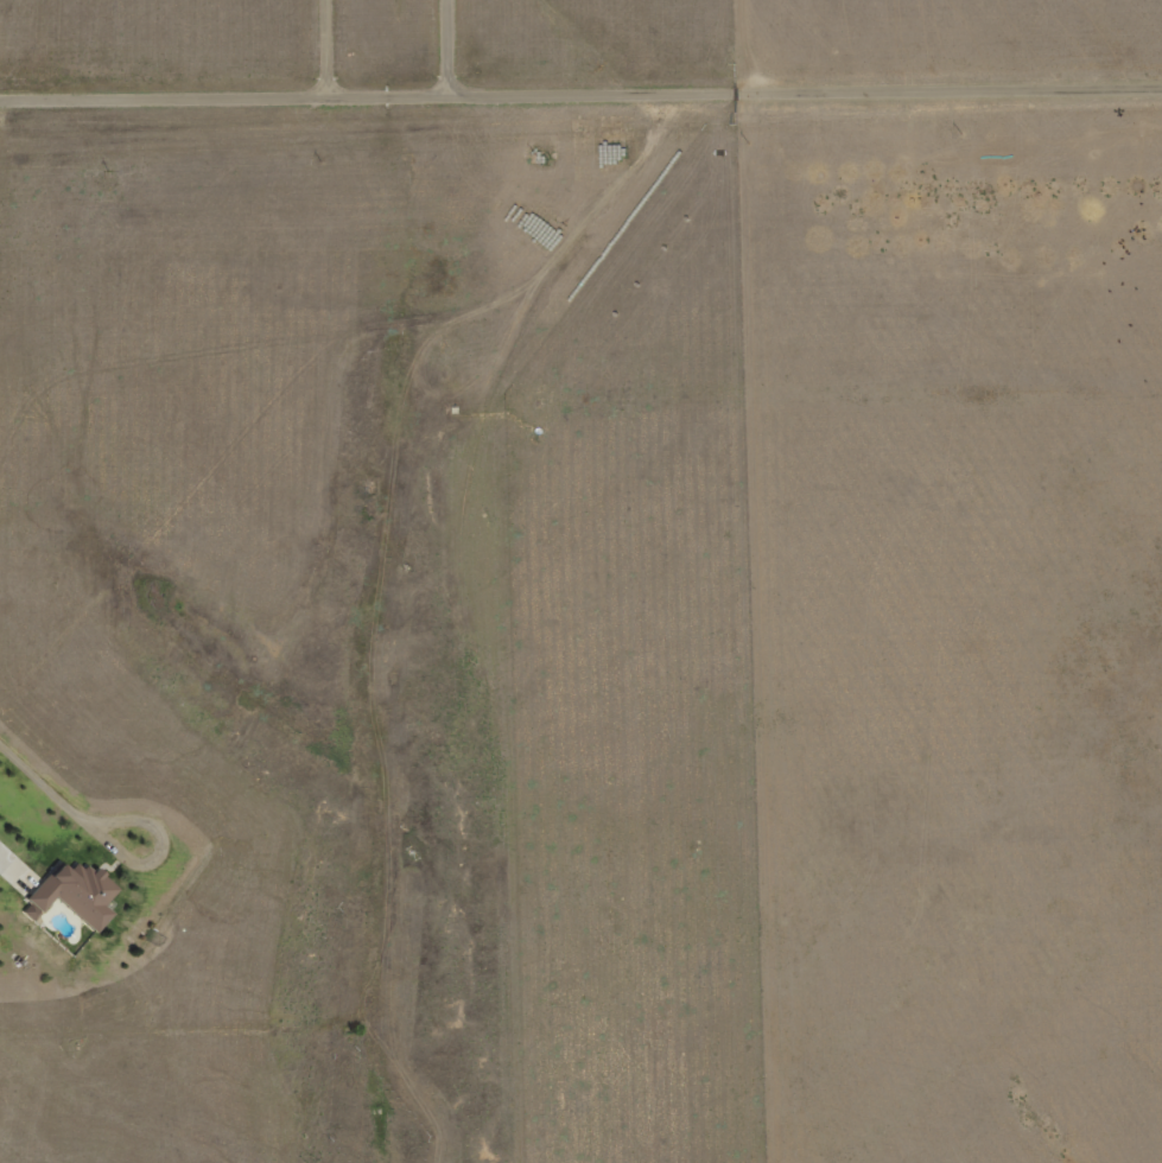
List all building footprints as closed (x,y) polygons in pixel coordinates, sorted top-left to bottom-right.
[(121,889),(82,855),(72,866),(65,859),(29,900),(44,913),(59,896),(99,932),(117,912),(108,904),(121,889)]
